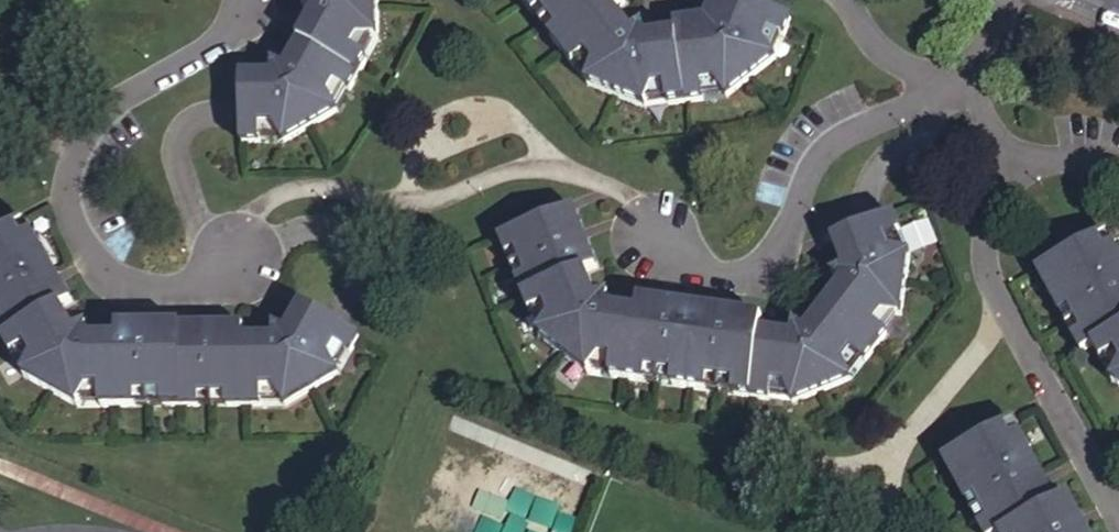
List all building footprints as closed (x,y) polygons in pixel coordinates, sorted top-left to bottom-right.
[(304,6),(317,14),(288,67),(274,60),(274,73),(242,74),(244,108),(246,142),(263,141),(263,137),(261,125),(278,122),(284,135),(287,141),(344,107),(340,104),(331,93),(338,79),(351,84),(356,87),(372,53),(368,51),(356,45),(362,32),(378,32),(384,31),(382,0),(312,0),(304,6)] [(531,12),(541,3),(549,13),(558,25),(547,33),(568,60),(582,50),(594,62),(585,81),(643,98),(645,94),(650,82),(665,79),(666,93),(666,96),(706,93),(701,78),(716,75),(729,91),(776,54),(773,51),(762,40),(769,28),(782,34),(785,35),(790,21),(736,0),(711,0),(702,20),(675,25),(677,36),(650,42),(646,26),(635,35),(616,10),(627,3),(624,0),(522,0),(531,12)] [(531,12),(539,22),(549,13),(541,3),(531,12)] [(539,22),(547,33),(558,25),(549,13),(539,22)] [(773,51),(782,34),(769,28),(762,40),(773,51)] [(568,60),(585,81),(594,62),(582,50),(568,60)] [(706,93),(729,91),(716,75),(701,78),(706,93)] [(645,94),(666,93),(665,79),(650,82),(645,94)] [(505,236),(512,252),(523,248),(534,273),(522,277),(536,309),(552,302),(558,316),(545,330),(543,332),(591,371),(594,367),(602,355),(619,358),(617,371),(615,375),(650,382),(653,370),(681,374),(679,387),(710,392),(712,380),(726,383),(740,385),(738,397),(773,404),(774,401),(776,387),(791,391),(796,405),(797,408),(854,387),(853,383),(846,370),(857,357),(868,366),(870,369),(889,348),(886,345),(875,336),(885,323),(903,326),(906,326),(916,268),(912,267),(897,264),(892,249),(904,244),(908,243),(903,227),(871,238),(840,249),(849,277),(837,281),(847,291),(807,337),(797,329),(795,343),(767,339),(770,323),(645,301),(643,316),(613,310),(617,294),(603,300),(591,272),(606,266),(581,206),(505,236)] [(0,228),(0,313),(2,316),(0,317),(0,336),(10,353),(25,345),(34,358),(24,376),(77,404),(79,399),(84,385),(103,384),(103,401),(103,405),(137,404),(138,392),(166,391),(167,403),(200,403),(200,390),(226,390),(226,402),(262,402),(262,397),(262,385),(280,385),(287,395),(290,401),(340,370),(339,367),(330,354),(338,341),(351,347),(353,348),(362,331),(337,319),(303,302),(288,326),(275,319),(274,335),(244,335),(244,320),(117,323),(117,339),(89,339),(87,323),(73,331),(58,306),(71,298),(31,229),(20,235),(12,221),(0,228)] [(48,225),(12,221),(20,235),(31,229),(48,225)] [(1110,225),(1100,230),(1106,245),(1117,239),(1110,225)] [(1039,261),(1060,305),(1070,300),(1083,324),(1072,329),(1080,345),(1092,339),(1100,355),(1103,354),(1114,347),(1118,356),(1118,244),(1117,239),(1106,245),(1100,230),(1039,261)] [(912,267),(904,244),(892,249),(897,264),(912,267)] [(512,252),(522,277),(534,273),(523,248),(512,252)] [(1060,305),(1072,329),(1083,324),(1070,300),(1060,305)] [(536,309),(545,330),(558,316),(552,302),(536,309)] [(886,345),(903,326),(885,323),(875,336),(886,345)] [(339,367),(351,347),(338,341),(330,354),(339,367)] [(10,353),(24,376),(34,358),(25,345),(10,353)] [(1113,375),(1118,368),(1118,356),(1114,347),(1103,354),(1113,375)] [(594,367),(617,371),(619,358),(602,355),(594,367)] [(853,383),(868,366),(857,357),(846,370),(853,383)] [(1113,375),(1110,378),(1118,384),(1118,368),(1113,375)] [(650,382),(679,387),(681,374),(653,370),(650,382)] [(712,380),(710,392),(723,395),(726,383),(712,380)] [(740,385),(726,383),(723,395),(738,397),(740,385)] [(79,399),(103,401),(103,384),(84,385),(79,399)] [(262,397),(287,395),(280,385),(262,385),(262,397)] [(774,401),(796,405),(791,391),(776,387),(774,401)] [(200,403),(226,402),(226,390),(200,390),(200,403)] [(137,404),(167,403),(166,391),(138,392),(137,404)] [(1033,423),(1023,428),(1031,444),(1042,439),(1033,423)] [(961,461),(983,504),(994,498),(1007,523),(995,528),(997,531),(1104,531),(1090,504),(1077,509),(1042,439),(1031,444),(1023,428),(961,461)] [(983,504),(995,528),(1007,523),(994,498),(983,504)]
